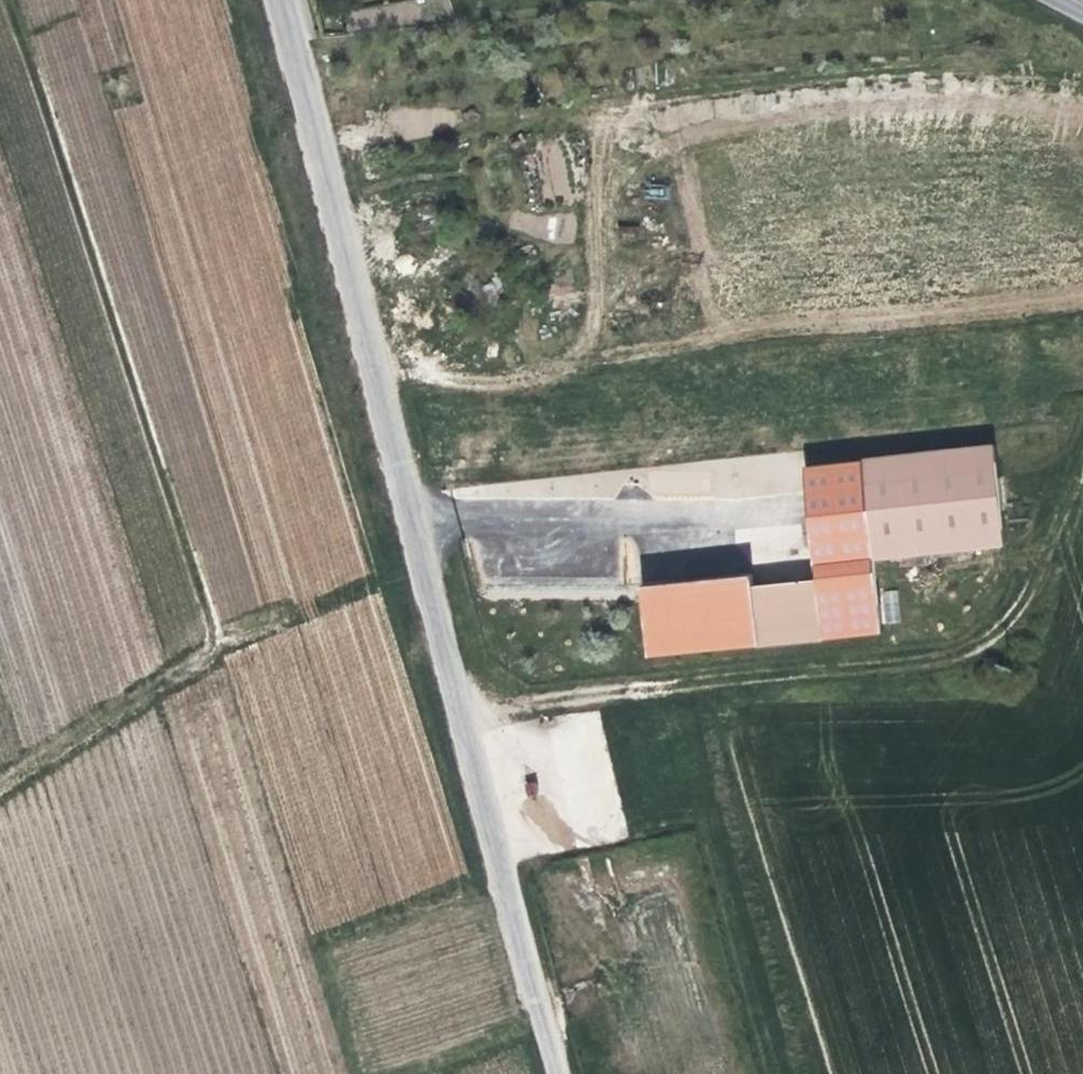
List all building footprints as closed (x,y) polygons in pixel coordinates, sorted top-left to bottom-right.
[(640,586),(645,656),(877,637),(872,563),(1003,551),(994,450),(805,470),(815,584),(751,589),(750,578),(640,586)]
